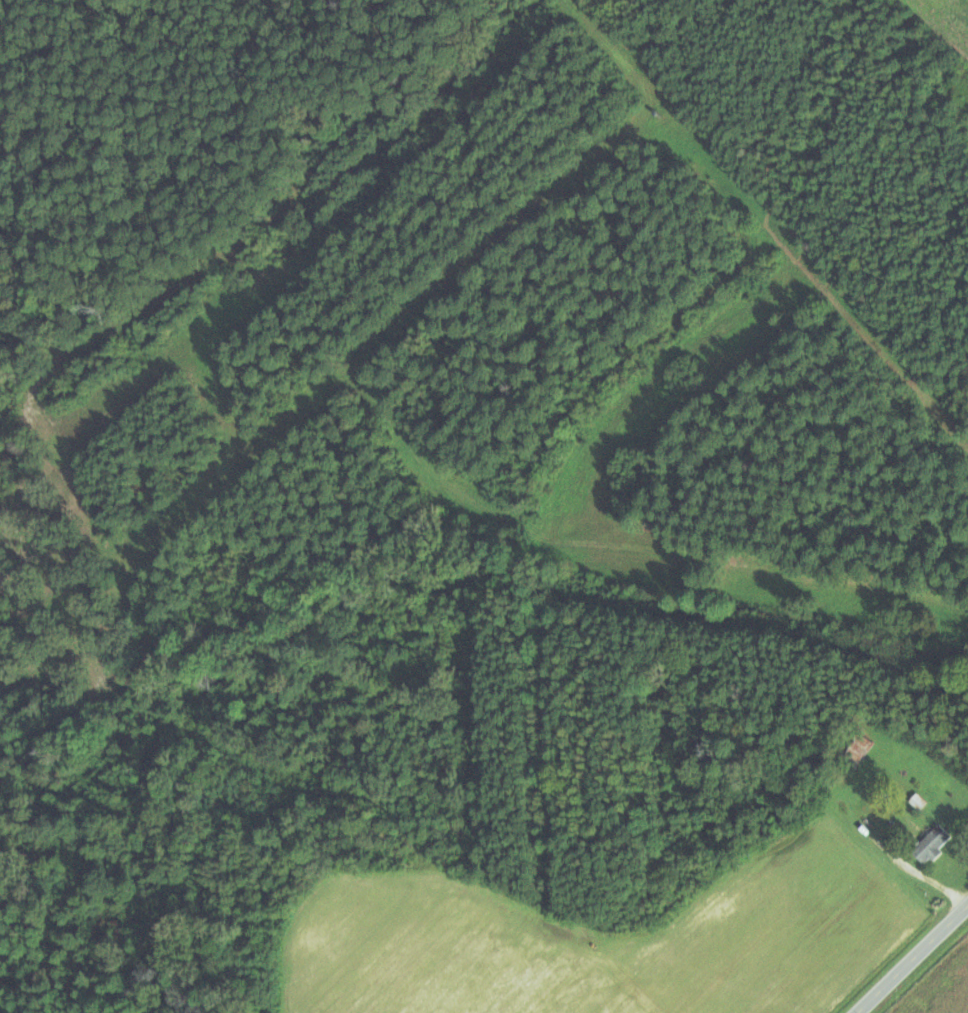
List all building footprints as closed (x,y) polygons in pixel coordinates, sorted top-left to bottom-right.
[(873,739),(857,732),(847,755),(863,762),(873,739)] [(918,793),(910,802),(920,811),(928,802),(918,793)] [(938,822),(910,851),(925,865),(932,858),(934,860),(942,852),(939,849),(952,836),(938,822)]
